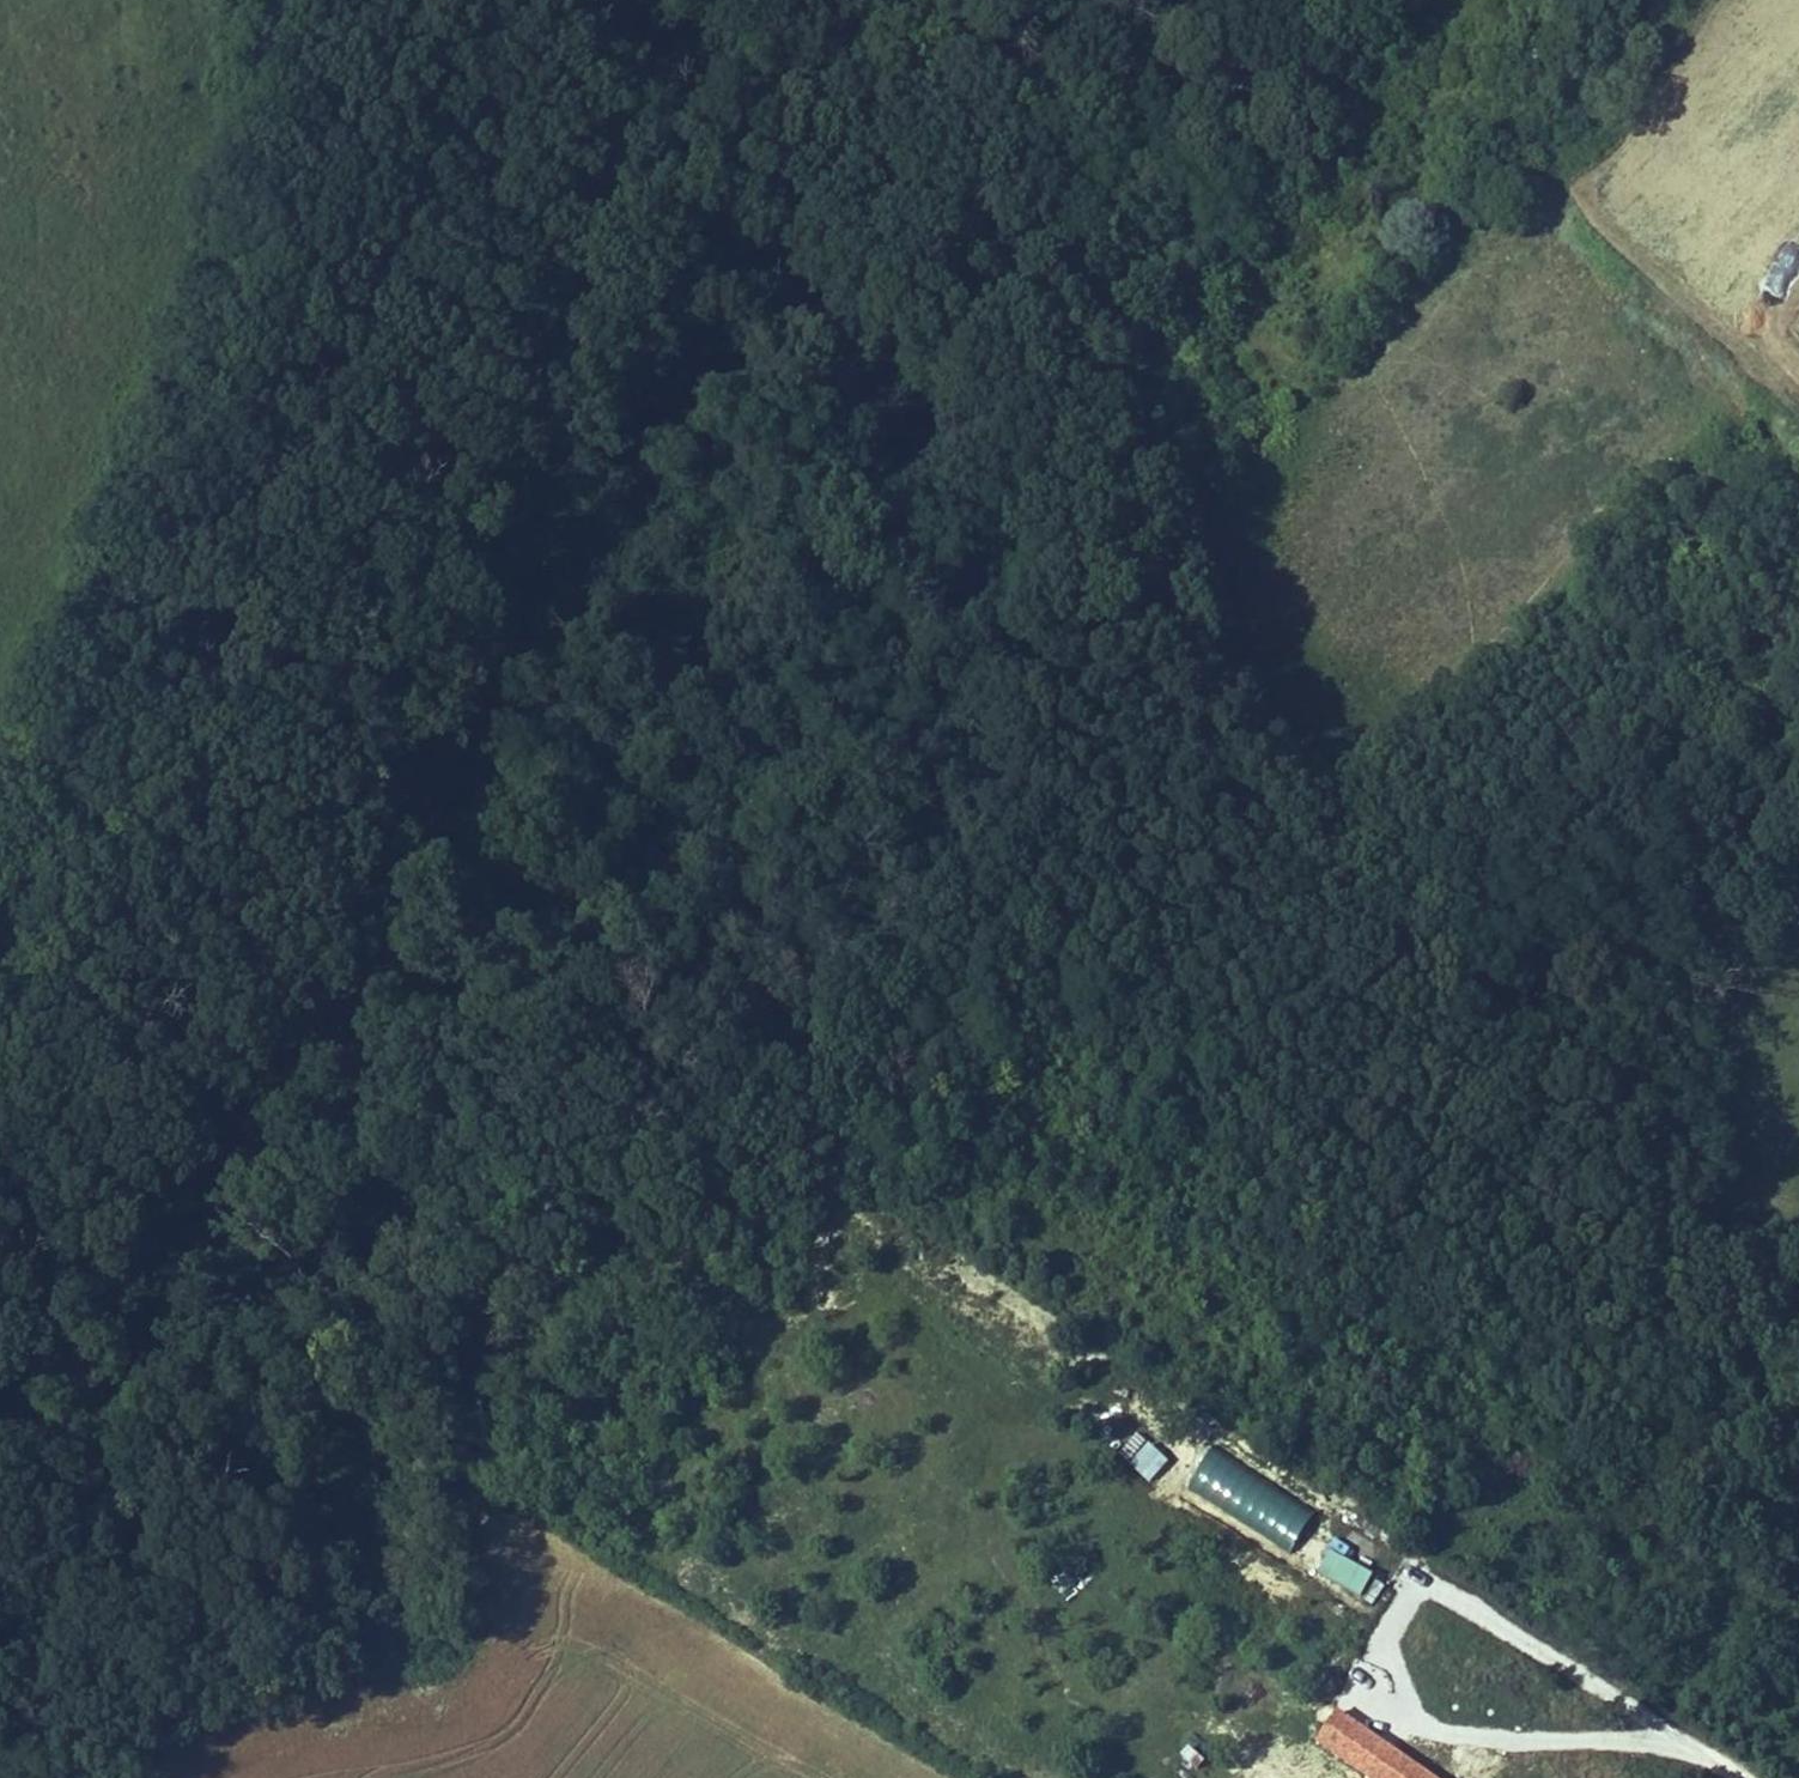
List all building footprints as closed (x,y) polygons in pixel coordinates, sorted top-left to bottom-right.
[(1149,1485),(1168,1466),(1136,1435),(1117,1454),(1149,1485)] [(1208,1453),(1187,1489),(1291,1551),(1312,1515),(1208,1453)] [(1327,1553),(1315,1575),(1373,1606),(1385,1584),(1327,1553)] [(1333,1717),(1312,1749),(1358,1777),(1428,1777),(1333,1717)]
